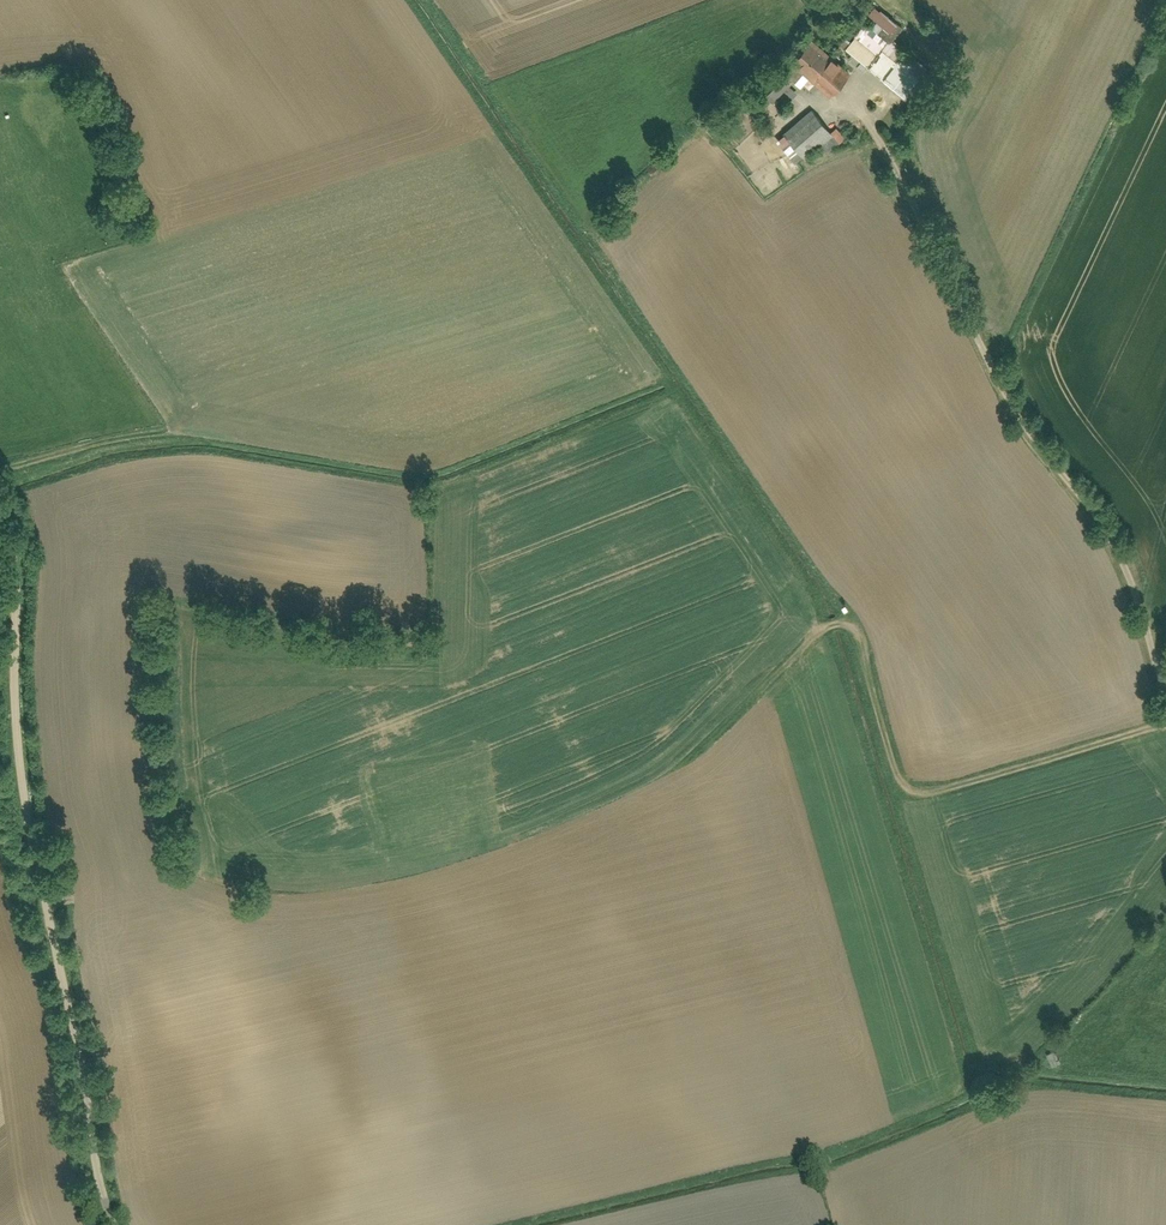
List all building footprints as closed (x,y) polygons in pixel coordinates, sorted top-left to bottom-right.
[(845,50),(904,98),(928,70),(918,61),(916,63),(903,53),(905,51),(893,42),(903,30),(880,11),(879,12),(874,8),(868,16),(877,23),(872,30),(866,25),(845,50)] [(851,76),(811,41),(790,65),(830,100),(851,76)] [(772,105),(790,85),(777,73),(759,93),(772,105)] [(830,134),(811,112),(783,135),(784,137),(776,143),(795,166),(820,144),(828,154),(845,139),(836,129),(830,134)] [(1057,1050),(1049,1053),(1053,1065),(1061,1062),(1057,1050)]
